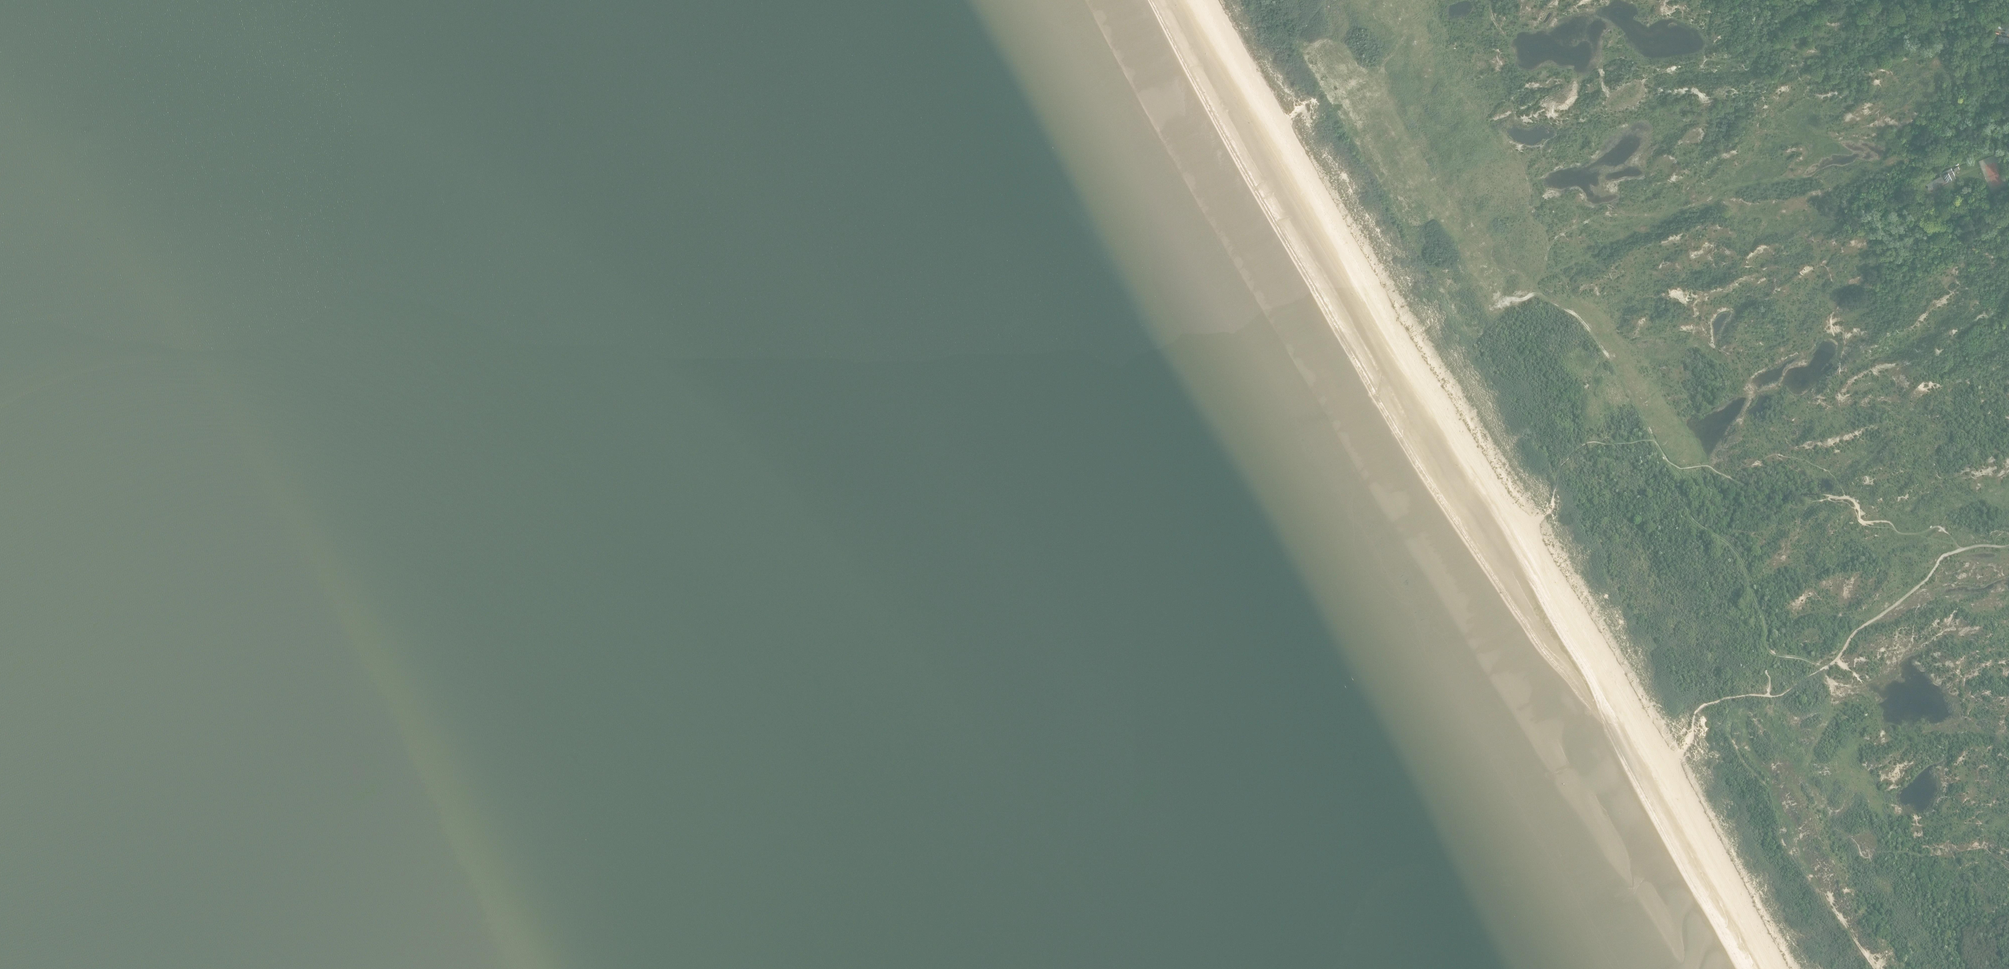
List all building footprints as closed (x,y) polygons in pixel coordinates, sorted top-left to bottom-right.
[(1952,171),(1951,168),(1943,172),(1940,174),(1941,177),(1929,183),(1927,184),(1927,185),(1928,184),(1929,186),(1928,187),(1928,188),(1928,189),(1929,189),(1930,189),(1931,189),(1933,188),(1933,186),(1947,179),(1948,181),(1952,179),(1951,178),(1955,176),(1953,173),(1949,174),(1948,172),(1952,171)]
